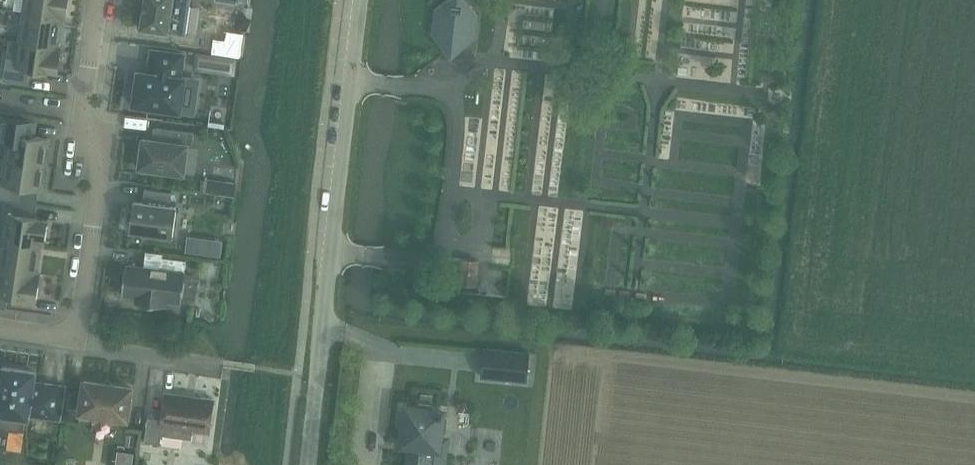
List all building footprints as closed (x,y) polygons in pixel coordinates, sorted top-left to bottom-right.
[(62,18),(66,19),(68,0),(25,0),(23,12),(62,18)] [(140,28),(168,32),(168,34),(186,36),(191,4),(189,4),(189,0),(145,0),(144,1),(142,12),(143,12),(140,28)] [(467,0),(443,0),(435,6),(441,14),(435,21),(440,28),(431,35),(450,57),(476,36),(477,13),(467,0)] [(23,12),(19,40),(58,46),(62,18),(23,12)] [(6,57),(3,80),(27,83),(29,69),(46,72),(47,70),(58,71),(62,47),(58,46),(19,40),(16,58),(6,57)] [(153,74),(138,71),(136,88),(131,88),(129,101),(134,102),(133,104),(179,111),(184,78),(180,77),(183,54),(151,50),(149,66),(154,66),(153,74)] [(203,54),(201,63),(230,67),(231,58),(203,54)] [(0,126),(0,141),(10,142),(8,159),(48,165),(51,147),(47,146),(48,138),(35,136),(37,122),(25,121),(1,117),(0,126)] [(155,140),(143,138),(141,151),(138,151),(136,163),(139,164),(139,168),(184,174),(188,145),(192,146),(194,132),(157,127),(155,140)] [(9,199),(10,199),(13,200),(15,187),(41,190),(42,182),(46,183),(48,165),(8,159),(5,176),(0,175),(0,198),(9,199)] [(225,181),(224,194),(235,196),(237,182),(225,181)] [(138,209),(128,208),(126,223),(131,223),(130,231),(172,237),(176,207),(170,206),(172,192),(145,188),(143,202),(139,202),(138,209)] [(4,239),(41,245),(44,245),(48,221),(36,219),(37,217),(19,214),(21,201),(13,200),(10,199),(9,199),(0,198),(0,239),(4,239)] [(0,266),(0,268),(37,273),(41,245),(4,239),(0,266)] [(211,244),(210,256),(222,258),(224,245),(211,244)] [(126,264),(122,294),(137,296),(136,302),(166,306),(166,300),(181,302),(182,301),(185,274),(185,272),(186,260),(163,257),(162,257),(160,269),(143,267),(126,264)] [(461,259),(459,283),(476,284),(478,261),(461,259)] [(6,308),(7,296),(25,299),(25,296),(37,298),(40,273),(37,273),(0,268),(0,308),(6,308)] [(482,362),(480,378),(527,383),(530,350),(483,346),(482,362)] [(2,367),(0,381),(0,426),(1,428),(19,430),(23,426),(24,417),(28,417),(28,413),(59,418),(64,386),(40,383),(39,387),(35,387),(32,386),(34,372),(2,367)] [(102,383),(84,381),(79,412),(127,419),(131,387),(113,385),(113,384),(112,383),(112,385),(107,384),(104,383),(104,382),(102,382),(102,383)] [(186,395),(166,392),(162,419),(148,417),(144,442),(160,444),(162,435),(191,439),(193,430),(209,432),(213,399),(194,396),(194,398),(189,397),(186,397),(186,395)] [(444,438),(442,438),(442,439),(437,438),(438,429),(443,430),(444,417),(440,416),(440,412),(441,412),(441,410),(439,410),(429,409),(429,404),(417,403),(416,408),(406,406),(404,406),(404,408),(405,408),(404,410),(400,409),(398,422),(403,423),(401,441),(400,441),(400,442),(411,443),(410,448),(408,464),(441,464),(444,438)] [(117,451),(116,461),(128,463),(132,463),(133,453),(129,452),(117,451)]
